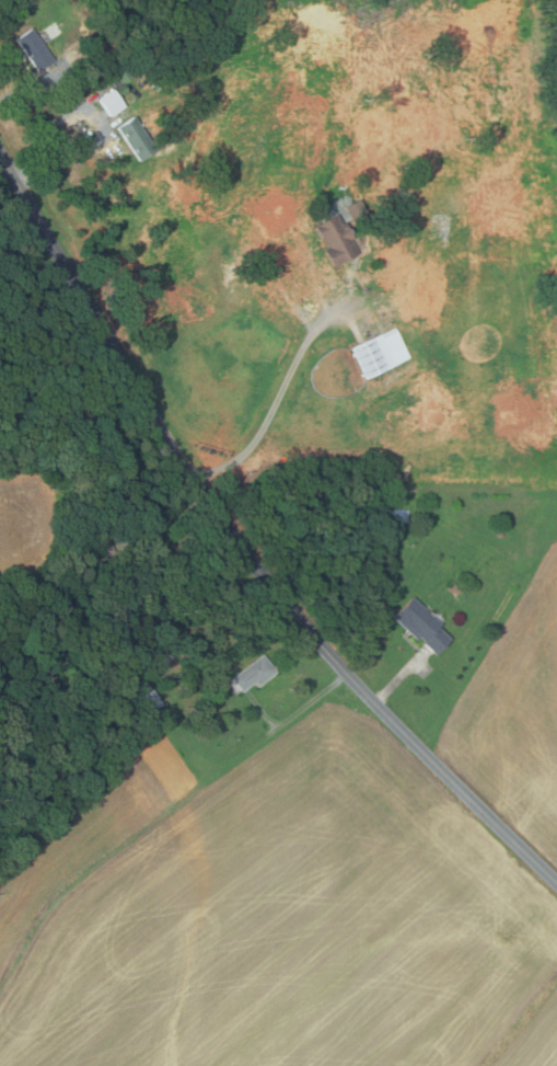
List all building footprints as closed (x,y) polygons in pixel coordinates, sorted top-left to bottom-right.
[(36,71),(12,39),(28,27),(53,59),(36,71)] [(102,73),(90,82),(84,73),(96,66),(102,73)] [(128,68),(134,77),(123,84),(117,76),(128,68)] [(123,105),(108,116),(95,99),(111,89),(123,105)] [(131,115),(154,149),(137,161),(114,127),(131,115)] [(358,198),(367,218),(352,225),(344,206),(358,198)] [(333,268),(310,226),(334,213),(338,221),(343,218),(353,238),(350,240),(358,255),(333,268)] [(448,219),(446,247),(428,245),(429,218),(448,219)] [(235,263),(240,273),(227,279),(221,270),(235,263)] [(361,378),(347,347),(379,333),(393,364),(361,378)] [(369,377),(374,387),(368,390),(363,380),(369,377)] [(408,509),(407,521),(384,520),(385,507),(408,509)] [(107,539),(117,552),(104,561),(95,548),(107,539)] [(109,566),(114,574),(107,577),(103,570),(109,566)] [(433,654),(416,637),(413,640),(391,618),(410,597),(439,624),(436,628),(448,639),(433,654)] [(240,691),(229,678),(260,654),(275,672),(254,687),(251,683),(240,691)] [(143,677),(150,687),(140,694),(134,685),(143,677)] [(148,713),(138,698),(151,689),(161,704),(148,713)]
